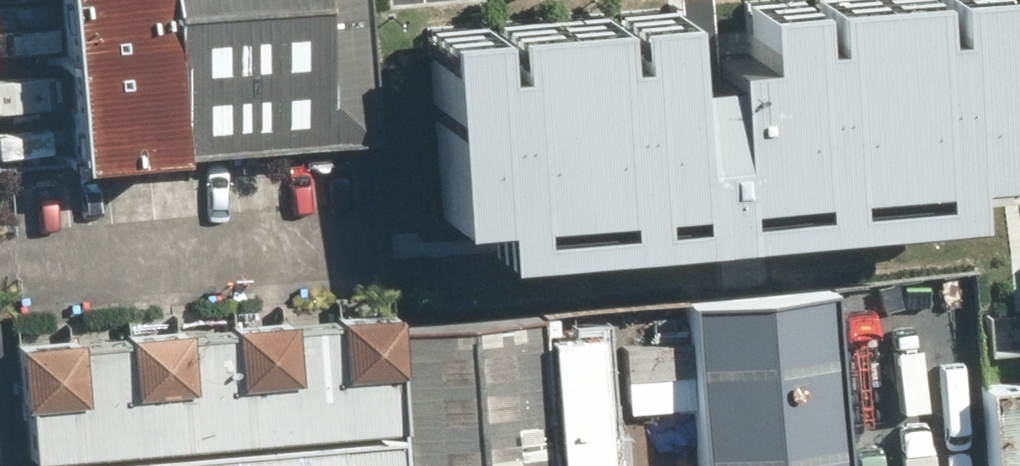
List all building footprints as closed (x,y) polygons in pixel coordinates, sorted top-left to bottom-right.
[(67,161),(373,138),(360,0),(53,0),(67,161)] [(386,0),(408,247),(937,200),(919,0),(388,0),(386,0)] [(681,298),(696,465),(842,465),(827,286),(681,298)] [(917,303),(834,308),(840,400),(923,395),(917,303)] [(385,325),(393,426),(397,465),(548,465),(536,312),(385,325)] [(11,345),(21,456),(72,452),(393,426),(385,325),(384,315),(11,345)] [(977,387),(985,465),(1019,465),(1019,383),(977,387)] [(72,452),(73,465),(397,465),(393,426),(72,452)]
